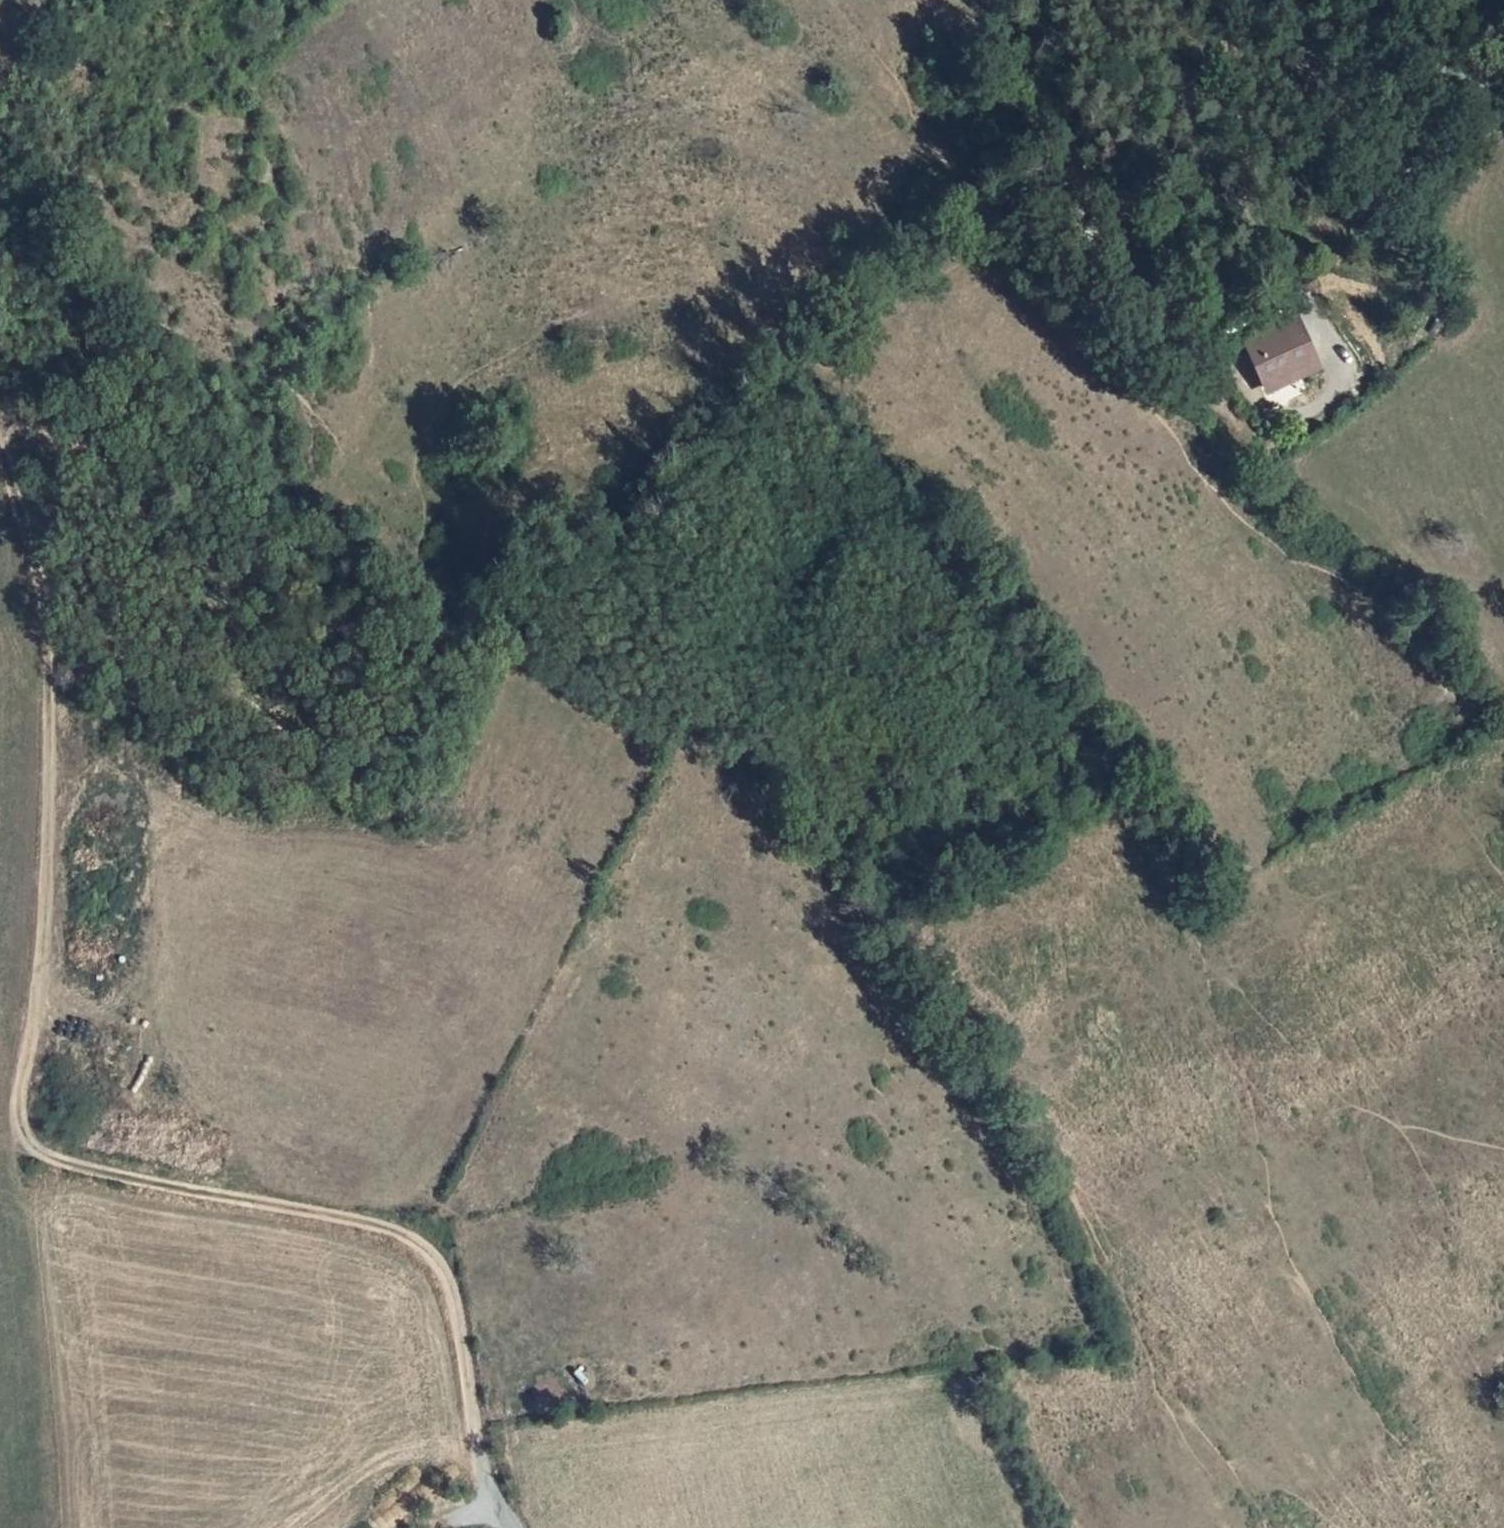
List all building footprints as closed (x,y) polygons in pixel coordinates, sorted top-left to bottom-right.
[(1307,375),(1328,364),(1301,315),(1247,343),(1269,384),(1304,367),(1307,375)]
